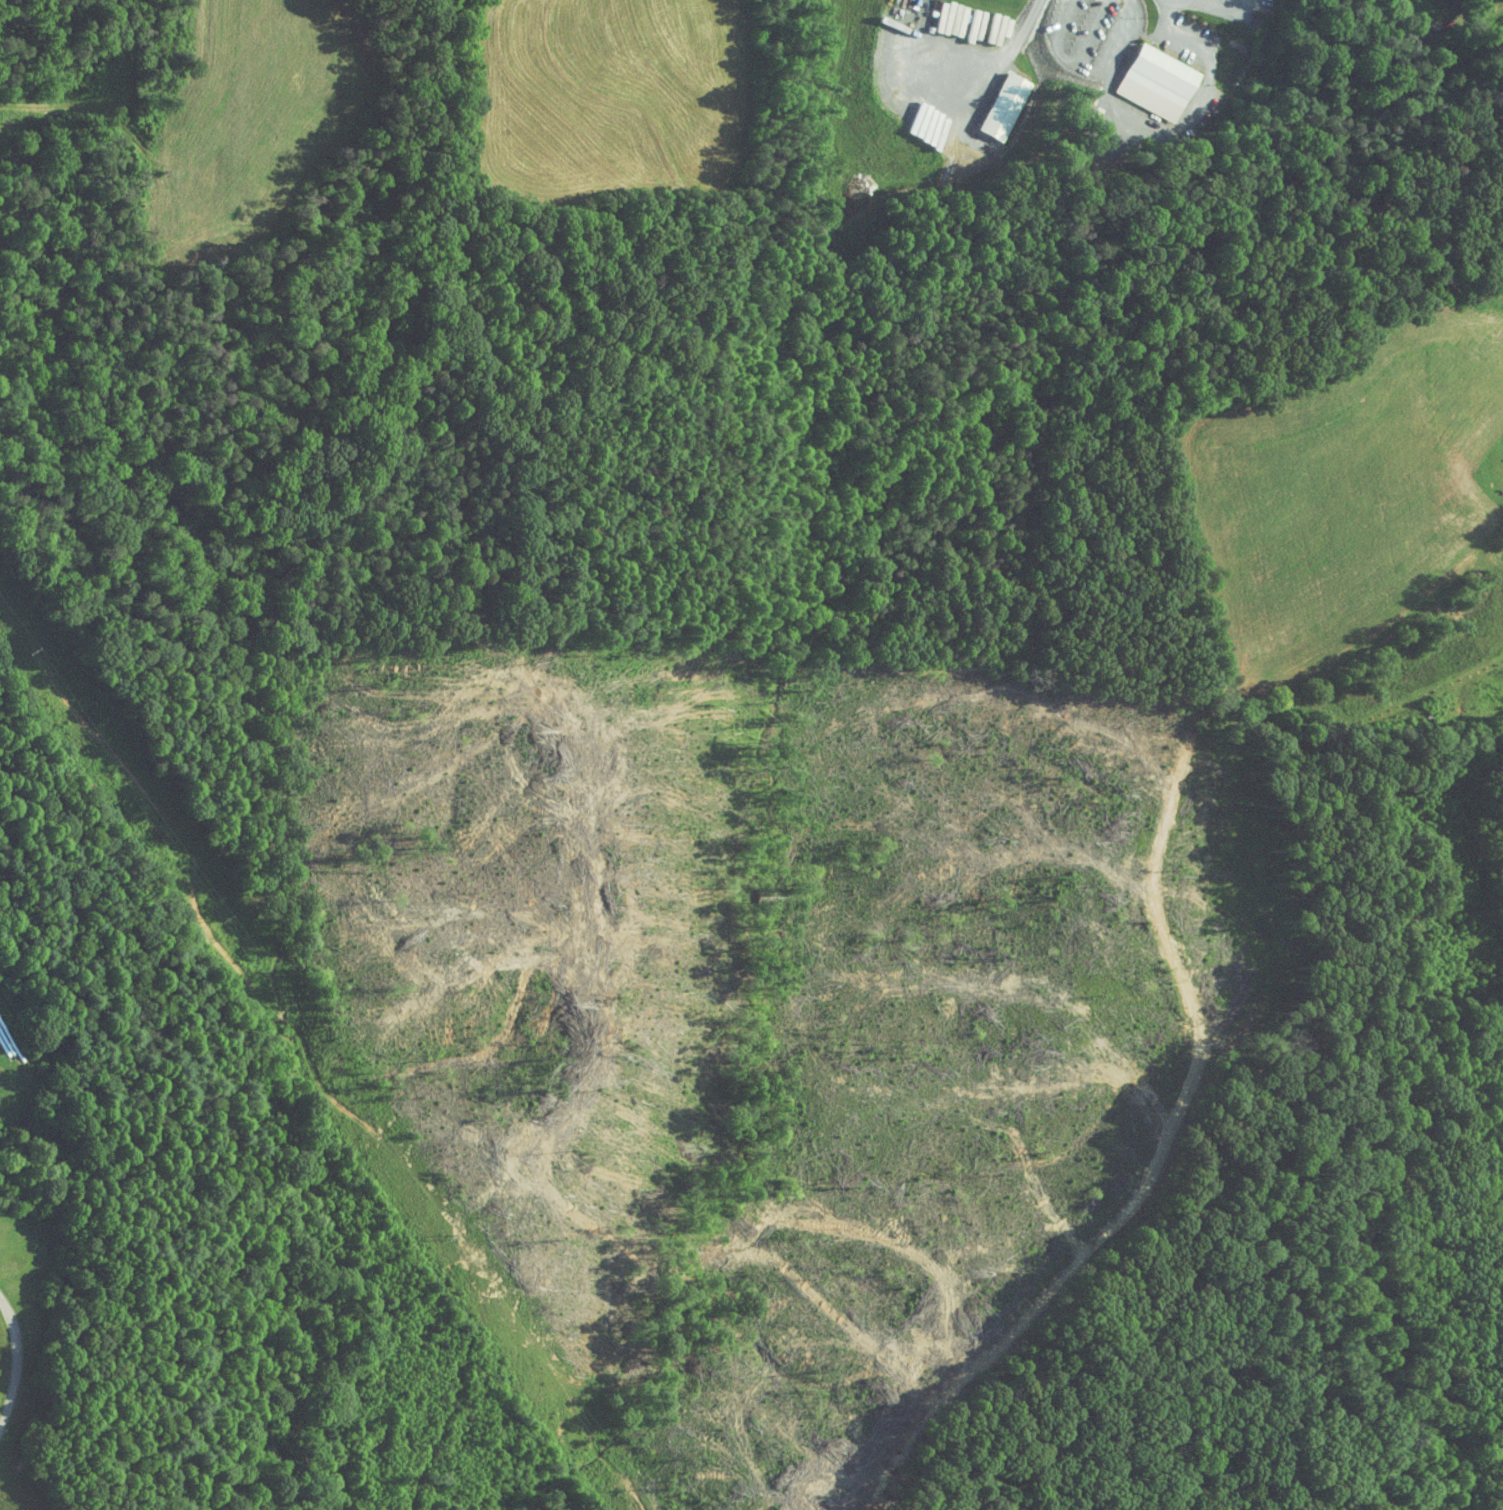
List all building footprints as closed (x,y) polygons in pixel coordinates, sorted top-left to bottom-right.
[(1135,43),(1117,76),(1174,107),(1192,74),(1135,43)] [(993,136),(1020,75),(994,63),(966,124),(993,136)]
